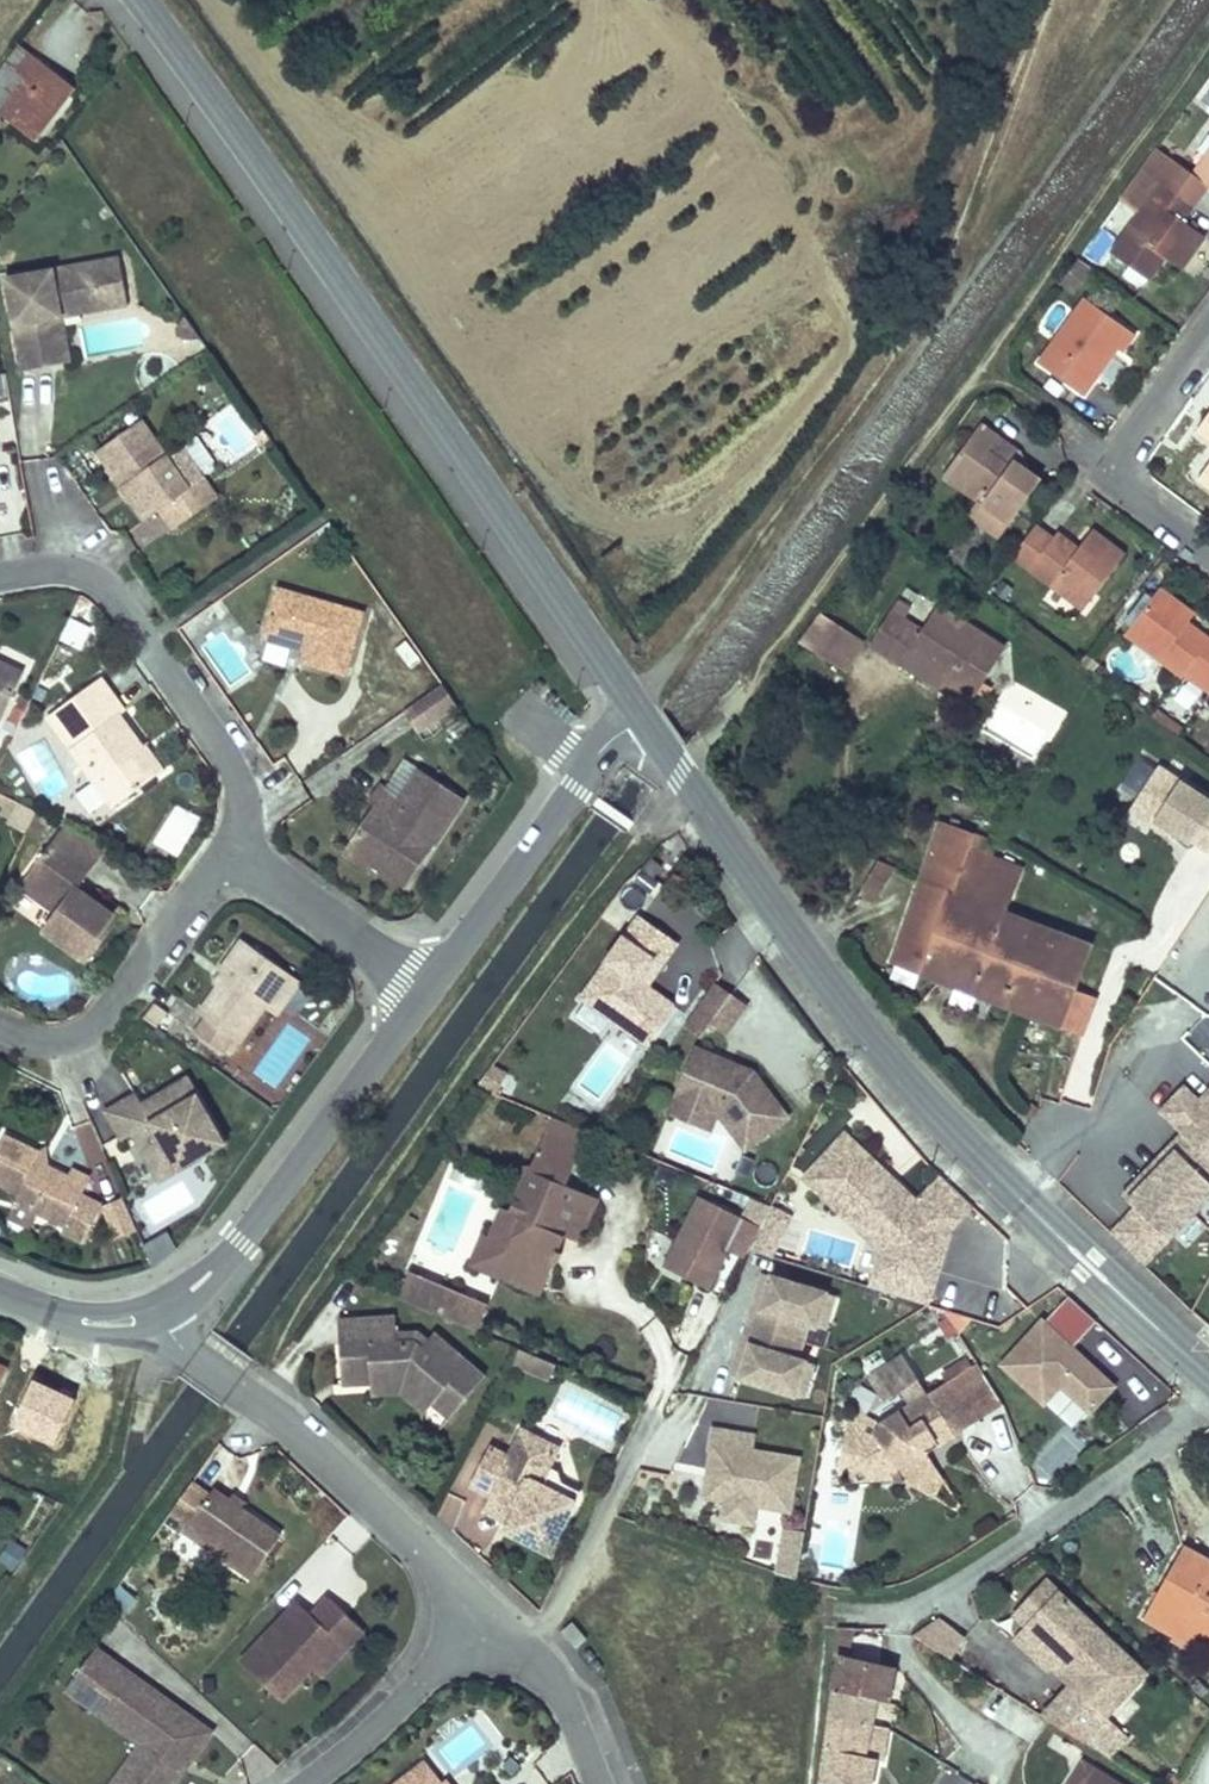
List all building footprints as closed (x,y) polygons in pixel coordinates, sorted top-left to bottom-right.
[(2,110),(38,137),(72,93),(59,83),(64,77),(19,43),(0,69),(0,108),(2,110)] [(1157,178),(1189,201),(1203,180),(1192,172),(1154,145),(1139,166),(1157,178)] [(1192,172),(1203,180),(1208,184),(1208,148),(1192,172)] [(1157,178),(1139,166),(1118,195),(1136,207),(1157,178)] [(1157,178),(1108,247),(1146,275),(1162,252),(1177,263),(1200,232),(1178,216),(1189,201),(1157,178)] [(1110,265),(1141,288),(1148,278),(1117,255),(1110,265)] [(121,257),(9,277),(24,369),(58,363),(50,317),(64,315),(62,305),(128,294),(121,257)] [(64,315),(129,304),(128,294),(62,305),(64,315)] [(1082,294),(1035,359),(1079,391),(1113,343),(1118,347),(1131,329),(1082,294)] [(50,317),(58,363),(71,360),(64,315),(50,317)] [(0,372),(0,399),(10,397),(4,371),(0,372)] [(1208,443),(1208,406),(1192,431),(1208,443)] [(978,419),(940,471),(972,495),(1007,521),(1039,478),(1011,456),(1007,462),(985,445),(994,432),(978,419)] [(221,497),(207,478),(191,488),(168,455),(144,421),(101,451),(148,519),(163,509),(177,528),(221,497)] [(273,435),(266,425),(258,432),(264,441),(273,435)] [(994,432),(985,445),(1007,462),(1011,456),(1017,447),(994,432)] [(207,478),(183,445),(168,455),(191,488),(207,478)] [(1195,477),(1208,487),(1208,458),(1195,477)] [(995,536),(1007,521),(972,495),(961,510),(995,536)] [(1032,521),(1010,551),(1081,604),(1120,552),(1089,528),(1076,546),(1059,533),(1055,539),(1032,521)] [(1002,595),(1010,584),(998,575),(990,586),(1002,595)] [(306,661),(347,673),(365,610),(281,587),(269,631),(299,640),(301,633),(312,637),(308,653),(306,661)] [(1208,686),(1208,633),(1206,637),(1185,621),(1191,613),(1158,588),(1123,633),(1180,675),(1185,669),(1208,686)] [(969,695),(1001,644),(934,602),(918,628),(886,608),(865,641),(896,661),(902,652),(944,680),(969,695)] [(845,671),(864,643),(819,613),(799,641),(845,671)] [(63,639),(82,647),(91,625),(72,617),(63,639)] [(267,641),(308,653),(312,637),(301,633),(299,640),(269,631),(267,641)] [(902,652),(896,661),(939,688),(944,680),(902,652)] [(21,677),(23,671),(0,660),(0,667),(21,677)] [(2,716),(21,677),(0,667),(0,721),(2,716)] [(49,715),(115,804),(156,773),(138,749),(144,745),(119,712),(124,708),(101,676),(49,715)] [(456,701),(445,684),(444,684),(443,684),(442,684),(441,683),(440,683),(408,705),(403,710),(416,729),(456,701)] [(1196,708),(1205,714),(1208,709),(1208,690),(1196,708)] [(1151,713),(1177,732),(1184,723),(1158,703),(1151,713)] [(138,749),(156,773),(162,770),(144,745),(138,749)] [(1156,758),(1127,801),(1168,828),(1171,824),(1189,835),(1190,833),(1207,844),(1208,841),(1208,792),(1156,758)] [(376,864),(409,885),(437,842),(468,796),(422,765),(401,798),(379,783),(370,798),(376,802),(348,846),(376,864)] [(51,816),(20,801),(9,823),(42,838),(51,816)] [(1095,993),(1073,984),(1043,973),(1045,967),(1019,958),(1033,923),(1006,912),(1024,864),(994,854),(1000,839),(964,826),(942,818),(892,955),(1082,1028),(1095,993)] [(46,929),(88,961),(122,916),(88,891),(81,886),(86,879),(112,845),(66,823),(20,884),(59,913),(46,929)] [(344,852),(372,870),(376,864),(348,846),(344,852)] [(649,855),(639,870),(652,879),(662,865),(649,855)] [(875,897),(893,867),(875,857),(857,888),(875,897)] [(81,886),(88,891),(93,885),(86,879),(81,886)] [(1088,943),(1033,923),(1019,958),(1045,967),(1043,973),(1073,984),(1088,943)] [(235,1033),(242,1038),(267,1004),(291,970),(244,936),(222,968),(227,972),(219,982),(201,1009),(208,1014),(221,1024),(235,1033)] [(651,959),(624,939),(582,997),(646,1044),(673,1006),(645,987),(636,980),(651,959)] [(661,966),(651,959),(636,980),(645,987),(661,966)] [(214,979),(219,982),(227,972),(222,968),(214,979)] [(303,978),(291,970),(267,1004),(279,1012),(303,978)] [(730,996),(714,985),(683,1026),(700,1038),(710,1024),(730,996)] [(745,1007),(730,996),(710,1024),(725,1034),(745,1007)] [(169,1010),(156,1001),(145,1016),(158,1025),(169,1010)] [(221,1024),(208,1014),(196,1030),(224,1049),(235,1033),(221,1024)] [(752,1074),(695,1049),(674,1097),(715,1115),(743,1150),(785,1120),(752,1074)] [(224,1145),(186,1075),(140,1102),(135,1092),(105,1108),(121,1136),(130,1131),(141,1125),(148,1136),(142,1152),(157,1180),(183,1166),(179,1159),(194,1151),(198,1158),(224,1145)] [(1144,1263),(1208,1193),(1208,1086),(1198,1099),(1182,1085),(1159,1110),(1182,1131),(1170,1144),(1175,1149),(1153,1173),(1129,1199),(1137,1206),(1111,1233),(1144,1263)] [(715,1115),(674,1097),(667,1114),(708,1131),(715,1115)] [(148,1136),(141,1125),(130,1131),(142,1152),(148,1136)] [(85,1192),(93,1175),(74,1165),(71,1172),(39,1156),(42,1149),(8,1133),(0,1149),(0,1179),(21,1190),(18,1198),(68,1223),(69,1223),(85,1192)] [(922,1202),(850,1135),(809,1179),(828,1196),(834,1189),(897,1248),(890,1270),(883,1268),(877,1286),(934,1304),(947,1261),(921,1253),(924,1240),(941,1221),(952,1231),(956,1226),(977,1204),(947,1176),(922,1202)] [(527,1191),(518,1213),(526,1216),(518,1236),(501,1276),(546,1294),(557,1265),(562,1266),(566,1256),(563,1254),(569,1239),(563,1236),(568,1225),(574,1228),(588,1194),(568,1186),(583,1149),(550,1136),(536,1170),(527,1191)] [(194,1151),(179,1159),(183,1166),(198,1158),(194,1151)] [(517,1187),(527,1191),(536,1170),(526,1166),(517,1187)] [(1124,1194),(1129,1199),(1153,1173),(1147,1168),(1124,1194)] [(897,1248),(834,1189),(828,1196),(888,1250),(883,1268),(890,1270),(897,1248)] [(85,1192),(69,1223),(68,1223),(65,1229),(86,1239),(104,1202),(85,1192)] [(563,1236),(569,1239),(583,1244),(602,1200),(588,1194),(574,1228),(568,1225),(563,1236)] [(137,1229),(123,1196),(104,1204),(118,1237),(137,1229)] [(788,1215),(770,1206),(761,1223),(780,1233),(788,1215)] [(526,1216),(518,1213),(508,1209),(499,1229),(518,1236),(526,1216)] [(956,1226),(952,1231),(941,1221),(924,1240),(921,1253),(947,1261),(956,1226)] [(780,1233),(761,1223),(749,1247),(770,1254),(780,1233)] [(170,1232),(147,1240),(153,1255),(175,1247),(170,1232)] [(411,1269),(399,1295),(477,1329),(488,1302),(411,1269)] [(825,1289),(772,1273),(762,1306),(770,1309),(759,1344),(751,1341),(741,1374),(794,1391),(804,1358),(799,1356),(810,1321),(815,1323),(825,1289)] [(825,1289),(815,1323),(830,1327),(840,1293),(825,1289)] [(751,1341),(759,1344),(770,1309),(762,1306),(752,1303),(741,1338),(751,1341)] [(435,1333),(428,1340),(422,1347),(415,1341),(397,1342),(397,1334),(396,1316),(339,1319),(343,1383),(373,1382),(372,1375),(399,1373),(431,1402),(450,1418),(485,1377),(435,1333)] [(1047,1318),(1006,1365),(1049,1404),(1066,1386),(1095,1414),(1121,1386),(1047,1318)] [(397,1334),(397,1342),(415,1341),(422,1347),(428,1340),(419,1333),(397,1334)] [(547,1357),(523,1348),(516,1361),(542,1371),(547,1357)] [(558,1362),(547,1357),(542,1371),(553,1375),(558,1362)] [(918,1382),(903,1357),(868,1378),(883,1404),(900,1393),(908,1407),(882,1424),(880,1425),(877,1433),(884,1447),(871,1455),(861,1462),(872,1480),(903,1480),(920,1489),(935,1463),(928,1452),(925,1447),(937,1440),(940,1445),(975,1424),(947,1383),(926,1396),(922,1399),(913,1384),(918,1382)] [(804,1358),(794,1391),(809,1395),(818,1362),(804,1358)] [(942,1376),(947,1383),(970,1369),(965,1362),(942,1376)] [(8,1368),(0,1365),(0,1387),(8,1368)] [(970,1369),(947,1383),(975,1424),(1003,1406),(976,1365),(970,1369)] [(399,1373),(372,1375),(373,1382),(373,1393),(401,1391),(423,1411),(431,1402),(399,1373)] [(918,1382),(913,1384),(922,1399),(926,1396),(918,1382)] [(859,1481),(872,1480),(861,1462),(871,1455),(884,1447),(877,1433),(880,1425),(882,1424),(862,1413),(849,1416),(839,1481),(859,1481)] [(712,1431),(709,1452),(748,1456),(749,1449),(751,1436),(712,1431)] [(561,1450),(524,1432),(508,1463),(491,1454),(474,1487),(518,1511),(511,1525),(507,1532),(551,1555),(577,1504),(543,1487),(546,1479),(561,1450)] [(925,1447),(928,1452),(940,1445),(937,1440),(925,1447)] [(749,1449),(748,1456),(709,1452),(704,1496),(724,1499),(757,1503),(791,1508),(798,1456),(749,1449)] [(935,1463),(920,1489),(934,1496),(943,1478),(935,1463)] [(546,1479),(543,1487),(577,1504),(581,1497),(546,1479)] [(213,1495),(196,1482),(174,1511),(192,1524),(187,1530),(253,1578),(284,1537),(217,1489),(213,1495)] [(518,1511),(493,1497),(485,1512),(511,1525),(518,1511)] [(754,1522),(757,1503),(724,1499),(722,1517),(754,1522)] [(784,1528),(776,1573),(799,1581),(807,1532),(784,1528)] [(1177,1633),(1184,1621),(1206,1634),(1208,1636),(1208,1574),(1208,1562),(1183,1548),(1146,1616),(1177,1633)] [(7,1566),(17,1573),(26,1556),(17,1551),(7,1566)] [(1017,1618),(1029,1628),(1061,1594),(1050,1583),(1017,1618)] [(1061,1594),(1029,1628),(1118,1709),(1149,1675),(1061,1594)] [(306,1622),(294,1610),(245,1663),(286,1700),(316,1667),(341,1639),(351,1648),(368,1630),(333,1597),(317,1615),(315,1613),(306,1622)] [(302,1601),(294,1610),(306,1622),(315,1613),(302,1601)] [(931,1627),(915,1638),(920,1640),(950,1659),(964,1636),(942,1620),(931,1627)] [(1184,1621),(1177,1633),(1174,1638),(1197,1650),(1206,1634),(1184,1621)] [(586,1638),(574,1623),(564,1632),(576,1647),(586,1638)] [(1118,1709),(1029,1628),(1015,1642),(1050,1673),(1055,1667),(1075,1685),(1110,1717),(1118,1709)] [(833,1685),(830,1716),(876,1726),(882,1696),(889,1699),(896,1668),(848,1660),(852,1635),(840,1633),(837,1658),(841,1658),(837,1670),(833,1685)] [(341,1639),(316,1667),(326,1677),(351,1648),(341,1639)] [(109,1719),(118,1707),(154,1733),(145,1745),(117,1783),(177,1783),(186,1772),(179,1768),(187,1756),(194,1761),(213,1734),(98,1651),(69,1690),(109,1719)] [(1075,1685),(1044,1718),(1086,1744),(1110,1717),(1075,1685)] [(118,1707),(109,1719),(145,1745),(154,1733),(118,1707)] [(824,1781),(842,1783),(872,1783),(875,1762),(890,1765),(894,1737),(890,1734),(879,1726),(876,1726),(830,1716),(824,1781)] [(1132,1737),(1110,1717),(1086,1744),(1112,1760),(1132,1737)] [(896,1729),(879,1726),(890,1734),(894,1737),(896,1729)] [(194,1761),(187,1756),(179,1768),(186,1772),(194,1761)] [(890,1765),(875,1762),(872,1783),(887,1783),(890,1765)] [(1093,1771),(1083,1764),(1071,1783),(1085,1783),(1093,1771)] [(416,1772),(426,1783),(441,1783),(426,1765),(416,1772)] [(1093,1771),(1085,1783),(1115,1783),(1093,1771)] [(401,1783),(426,1783),(416,1772),(401,1783)]
